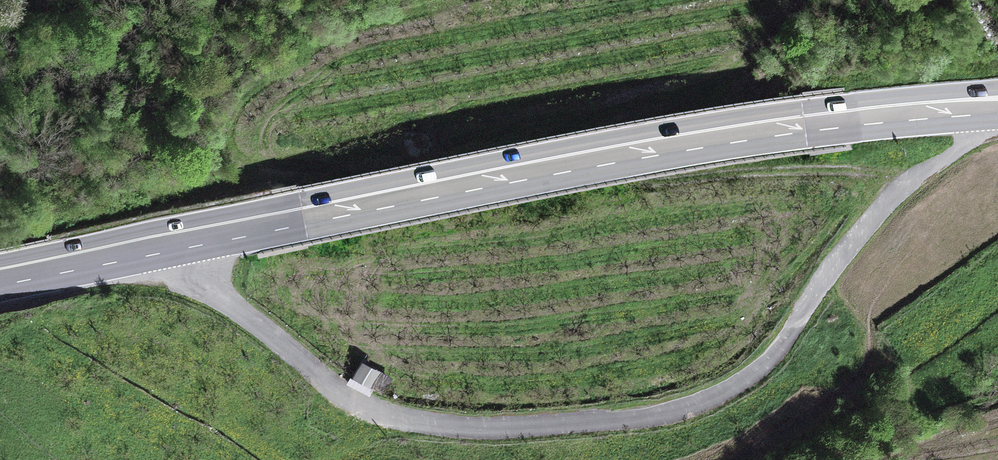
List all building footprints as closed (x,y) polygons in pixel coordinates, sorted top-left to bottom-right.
[(379,372),(363,363),(355,379),(371,387),(379,372)]
